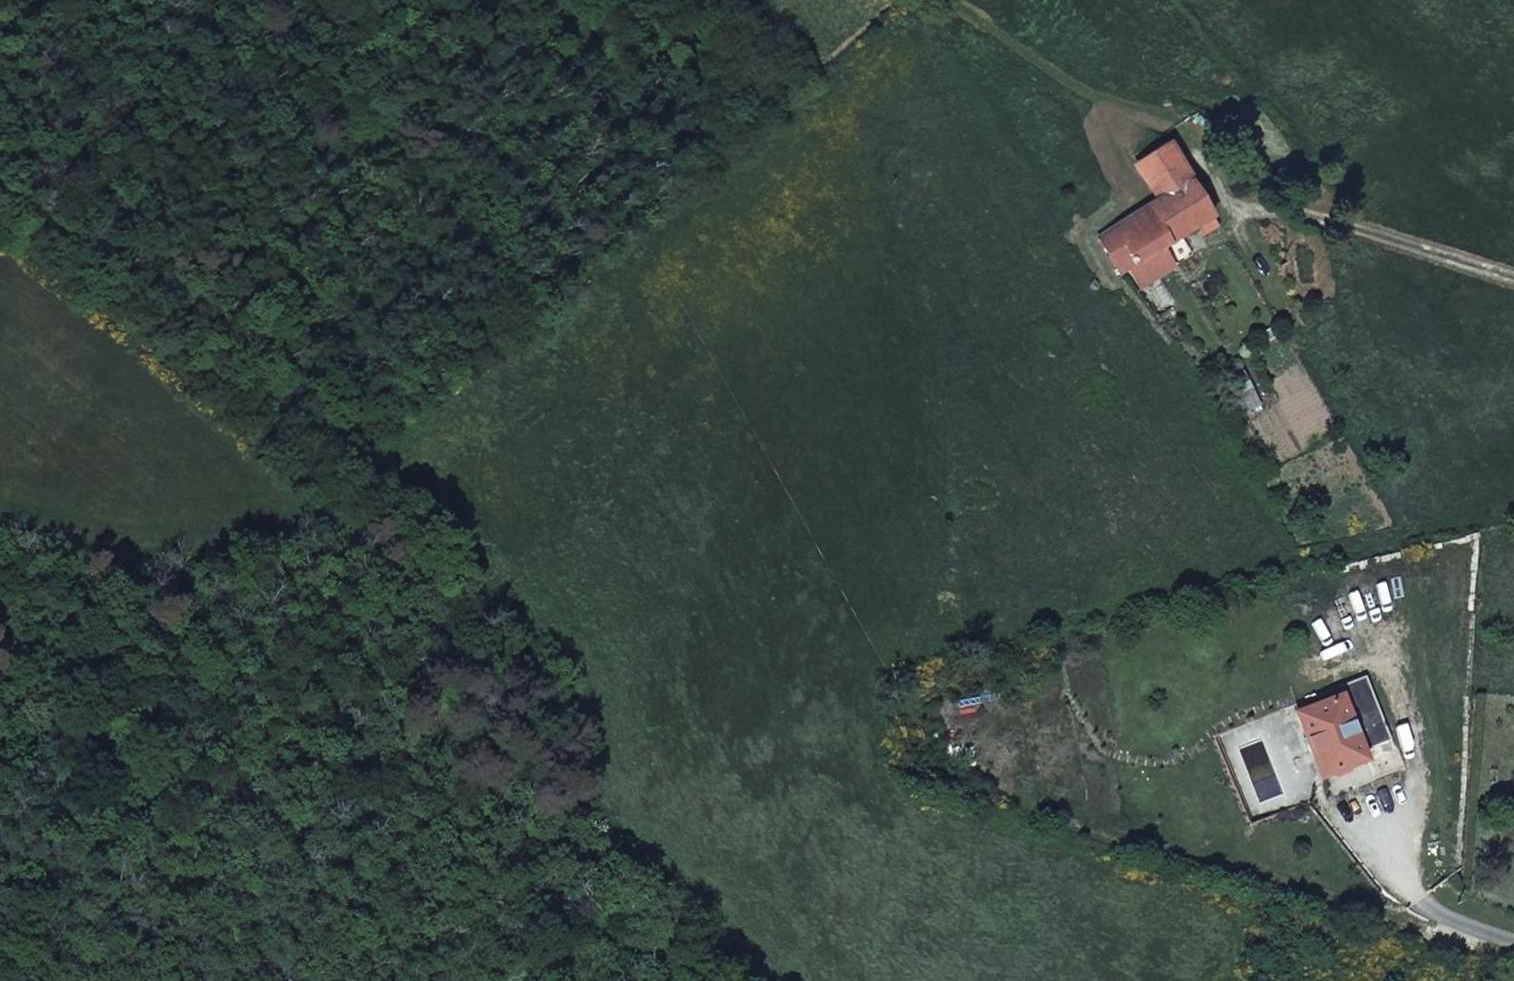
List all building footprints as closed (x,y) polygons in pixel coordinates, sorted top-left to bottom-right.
[(1102,265),(1128,302),(1137,296),(1150,315),(1180,294),(1167,275),(1187,261),(1205,249),(1210,257),(1226,245),(1168,161),(1127,190),(1151,230),(1102,265)] [(1200,280),(1187,261),(1167,275),(1180,294),(1200,280)] [(1336,692),(1289,712),(1317,778),(1364,759),(1336,692)]
